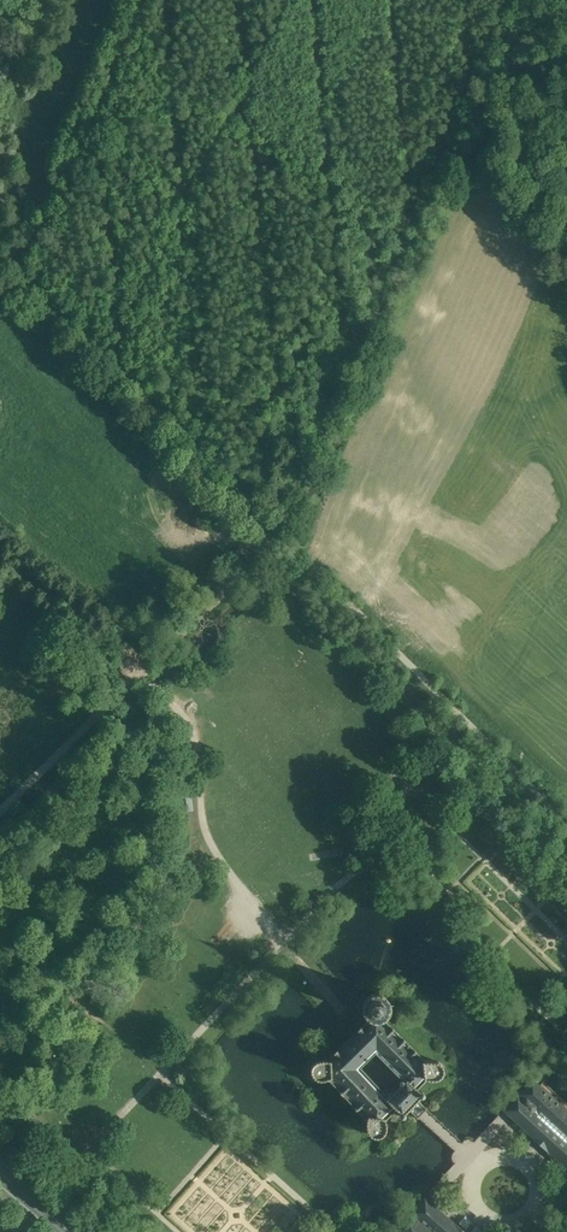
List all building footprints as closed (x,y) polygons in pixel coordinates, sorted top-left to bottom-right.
[(424,1093),(422,1092),(421,1093),(420,1093),(416,1089),(419,1086),(425,1079),(435,1080),(438,1079),(440,1077),(442,1075),(443,1072),(443,1069),(442,1066),(441,1064),(440,1063),(436,1061),(434,1061),(424,1061),(384,1021),(387,1019),(390,1015),(391,1012),(392,1009),(392,1004),(391,1001),(389,998),(387,995),(384,993),(381,992),(378,991),(375,991),(373,991),(370,992),(368,994),(365,996),(364,998),(362,1000),(360,1005),(360,1008),(361,1011),(363,1015),(365,1018),(368,1021),(329,1058),(324,1057),(321,1057),(315,1059),(312,1061),(310,1064),(309,1066),(309,1068),(309,1072),(311,1076),(312,1078),(314,1080),(316,1081),(318,1082),(322,1082),(329,1079),(367,1120),(367,1127),(367,1129),(368,1131),(370,1134),(371,1135),(374,1136),(376,1136),(378,1136),(380,1136),(382,1135),(384,1133),(385,1130),(386,1127),(386,1125),(385,1120),(396,1108),(401,1113),(401,1114),(401,1116),(402,1117),(404,1117),(405,1115),(405,1114),(404,1113),(408,1109),(409,1111),(410,1111),(419,1102),(418,1101),(417,1100),(420,1096),(421,1096),(422,1096),(424,1095),(424,1093)] [(546,1091),(532,1078),(503,1110),(531,1136),(531,1137),(547,1151),(548,1152),(549,1152),(566,1169),(566,1111),(546,1091)] [(120,1095),(125,1099),(134,1089),(129,1085),(120,1095)] [(454,1223),(424,1197),(408,1215),(407,1215),(406,1217),(402,1222),(401,1222),(400,1223),(396,1228),(394,1229),(396,1230),(396,1231),(398,1231),(465,1231),(454,1223)]
